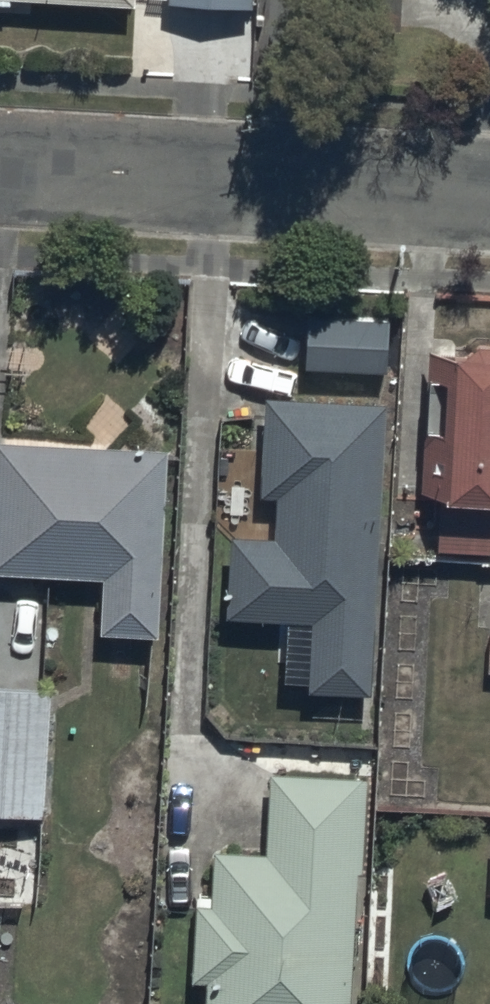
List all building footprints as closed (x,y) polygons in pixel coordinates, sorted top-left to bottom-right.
[(138,13),(138,0),(0,0),(0,2),(138,13)] [(255,12),(255,0),(168,0),(168,7),(255,12)] [(319,11),(400,14),(400,0),(320,0),(319,11)] [(387,310),(304,306),(302,363),(384,367),(387,310)] [(489,547),(489,353),(442,348),(422,540),(489,547)] [(313,695),(365,698),(379,411),(255,404),(244,620),(317,624),(313,695)] [(5,447),(0,521),(0,576),(108,583),(104,641),(154,645),(167,458),(5,447)] [(48,681),(0,679),(0,811),(43,812),(48,681)] [(361,783),(271,778),(202,884),(195,1003),(349,1003),(361,783)]
